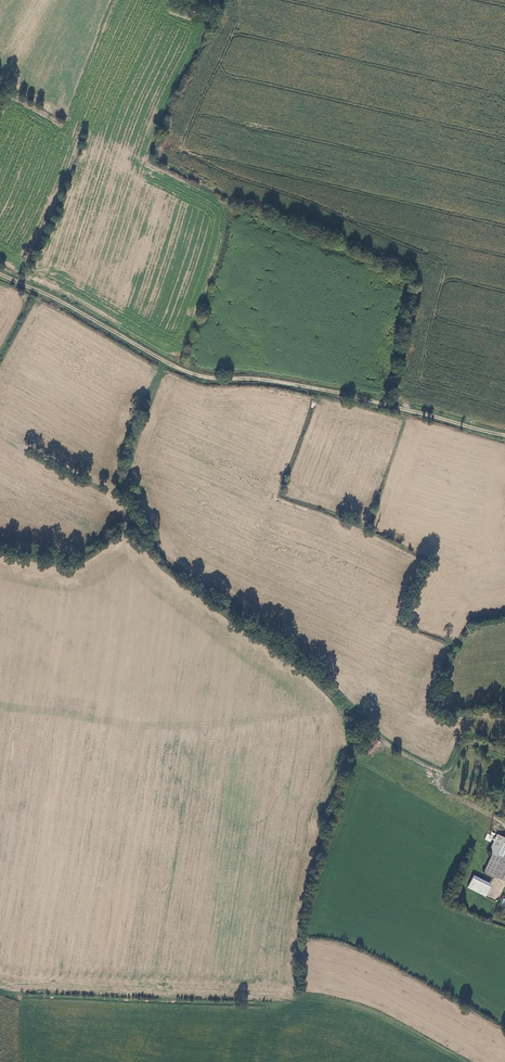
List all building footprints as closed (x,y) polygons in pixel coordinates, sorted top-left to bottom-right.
[(369,754),(381,743),(376,738),(364,749),(369,754)] [(504,881),(504,838),(493,833),(490,840),(493,841),(489,851),(492,853),(483,871),(504,881)] [(467,887),(485,896),(489,886),(472,877),(467,887)]
